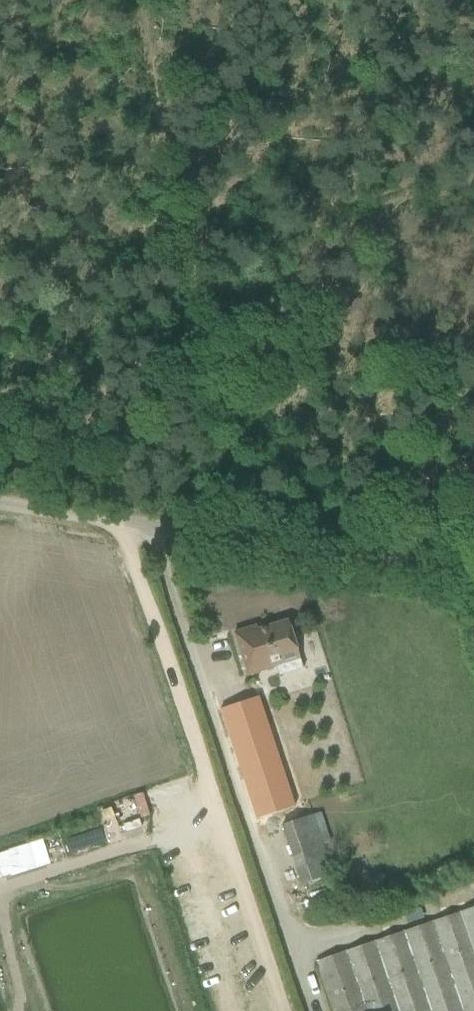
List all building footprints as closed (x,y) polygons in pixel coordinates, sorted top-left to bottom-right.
[(247,675),(249,674),(249,673),(248,674),(247,670),(260,666),(262,671),(276,666),(274,661),(297,654),(302,669),(303,668),(287,620),(257,629),(256,625),(233,632),(247,675)] [(380,802),(383,813),(396,809),(393,798),(380,802)] [(331,874),(322,845),(330,842),(320,812),(312,815),(282,825),(301,884),(331,874)] [(26,860),(22,851),(15,854),(17,859),(19,863),(26,860)] [(10,866),(7,854),(0,856),(0,869),(10,866)] [(316,961),(333,1010),(473,1010),(473,907),(316,961)]
